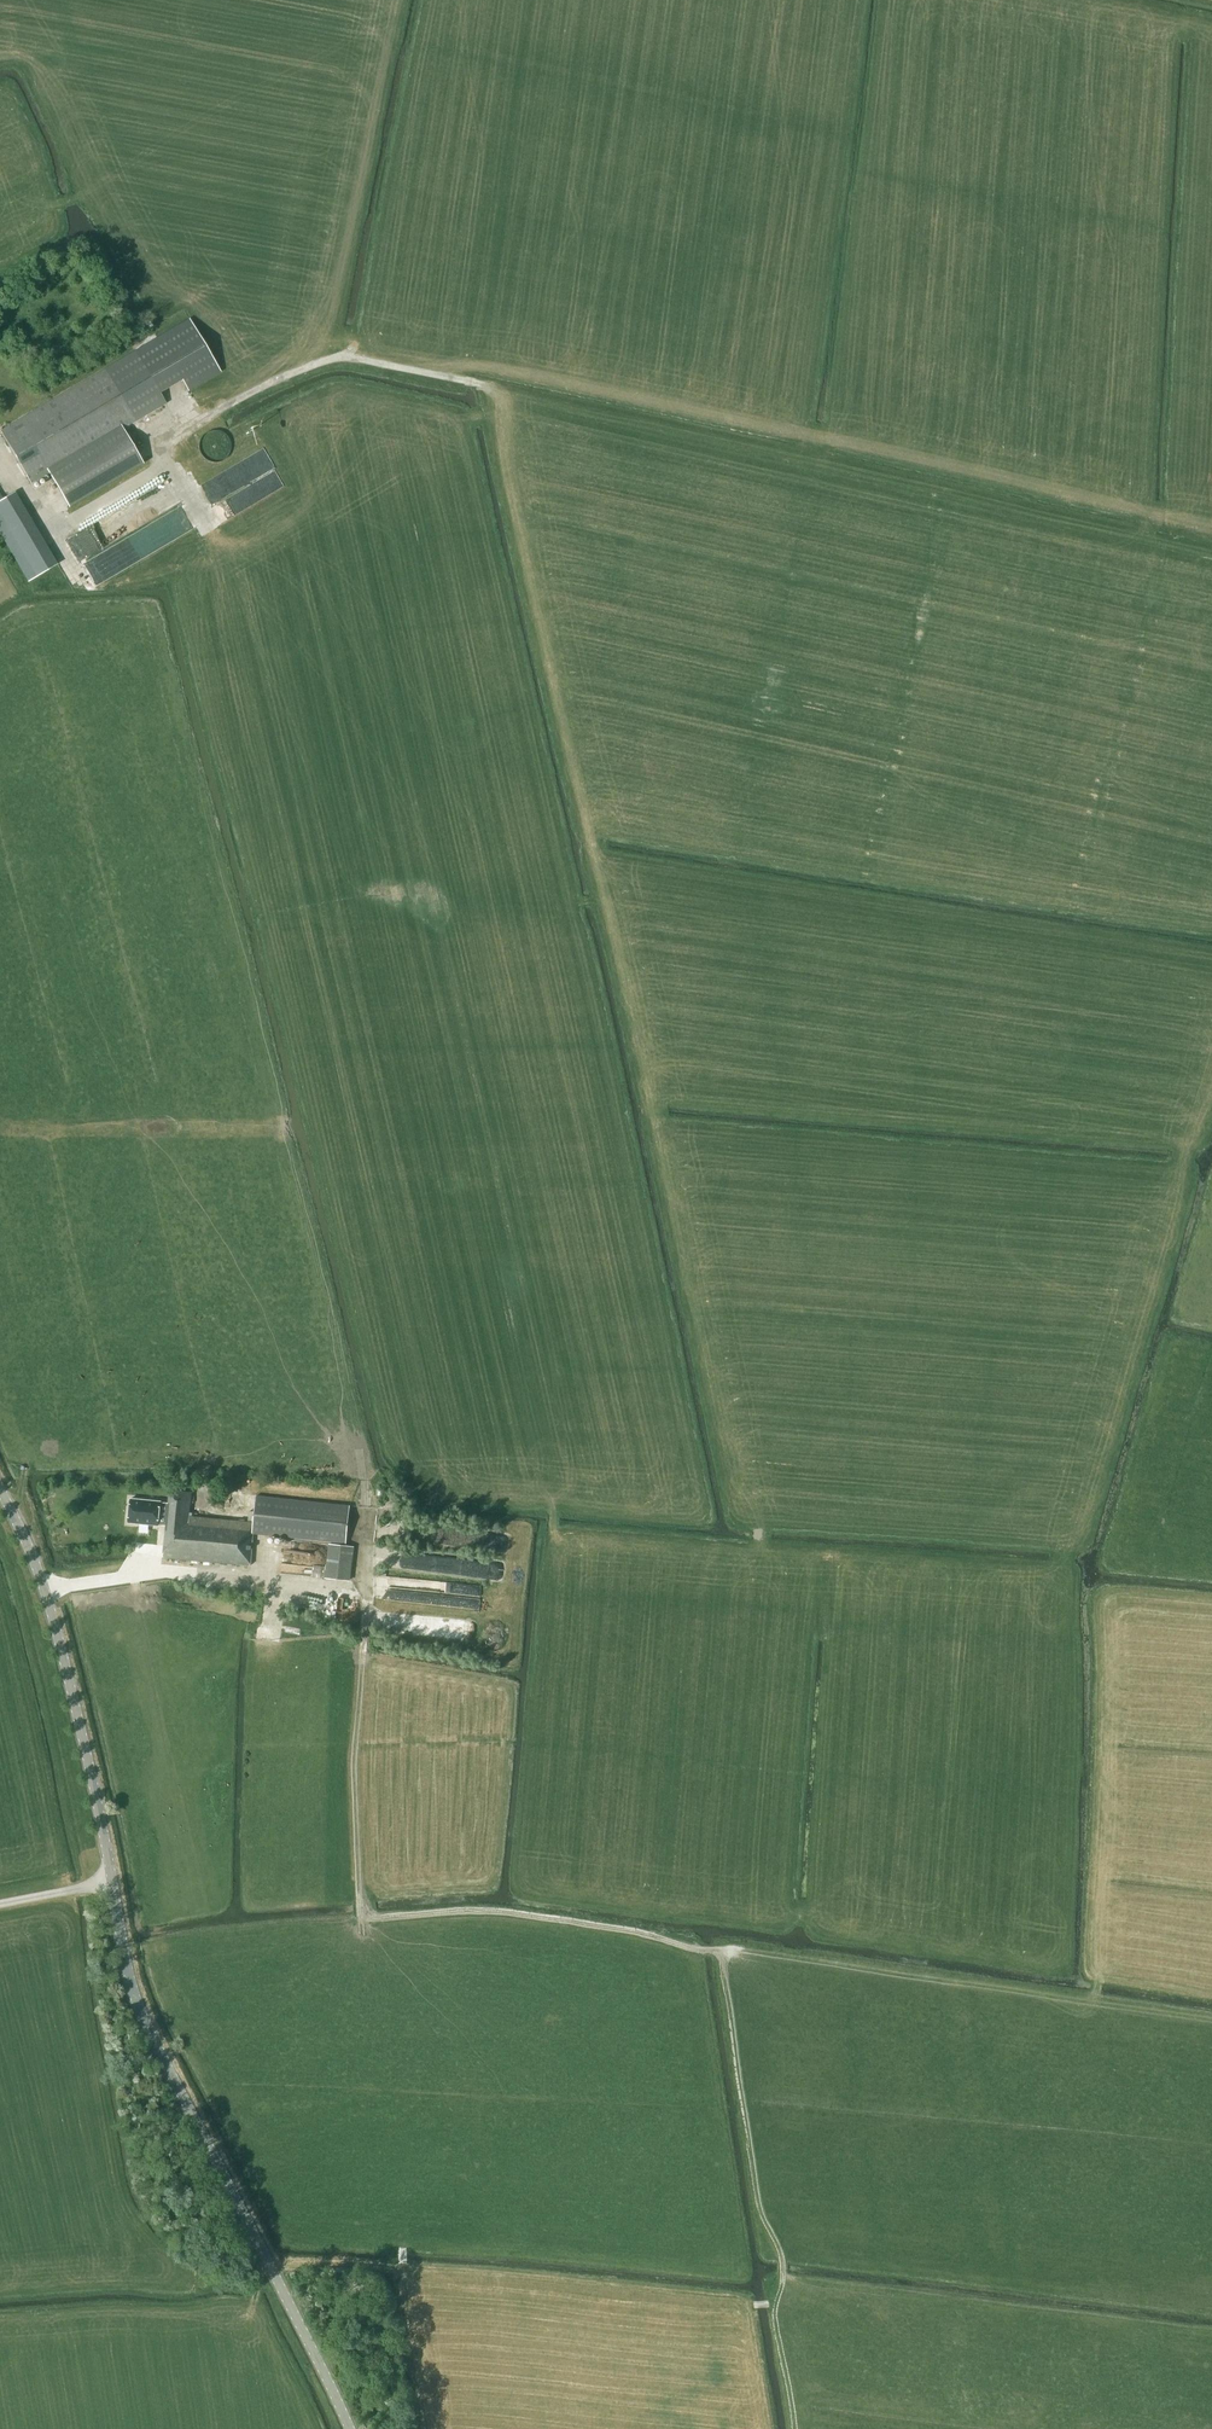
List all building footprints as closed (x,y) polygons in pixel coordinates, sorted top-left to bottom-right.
[(4,312),(13,307),(8,298),(0,302),(0,305),(4,312)] [(124,428),(166,403),(161,394),(183,381),(189,390),(221,371),(189,318),(0,430),(32,483),(50,472),(71,507),(145,463),(124,428)] [(267,449),(203,480),(212,501),(277,470),(267,449)] [(28,581),(58,564),(16,490),(3,498),(0,493),(0,533),(28,581)] [(108,578),(185,542),(178,526),(100,562),(108,578)] [(243,1488),(243,1475),(233,1474),(233,1488),(243,1488)] [(171,1489),(164,1555),(250,1564),(254,1533),(346,1543),(350,1505),(257,1495),(254,1522),(193,1515),(193,1512),(190,1511),(192,1491),(171,1489)] [(386,1492),(386,1503),(386,1506),(398,1505),(397,1491),(386,1492)] [(131,1498),(128,1522),(158,1525),(161,1502),(152,1501),(131,1498)] [(329,1543),(325,1577),(350,1580),(354,1546),(329,1543)] [(323,1574),(325,1565),(316,1564),(315,1573),(323,1574)] [(399,1588),(398,1599),(482,1608),(485,1584),(444,1580),(443,1590),(418,1587),(419,1577),(391,1574),(390,1587),(399,1588)] [(429,1634),(475,1635),(475,1621),(430,1619),(429,1634)]
